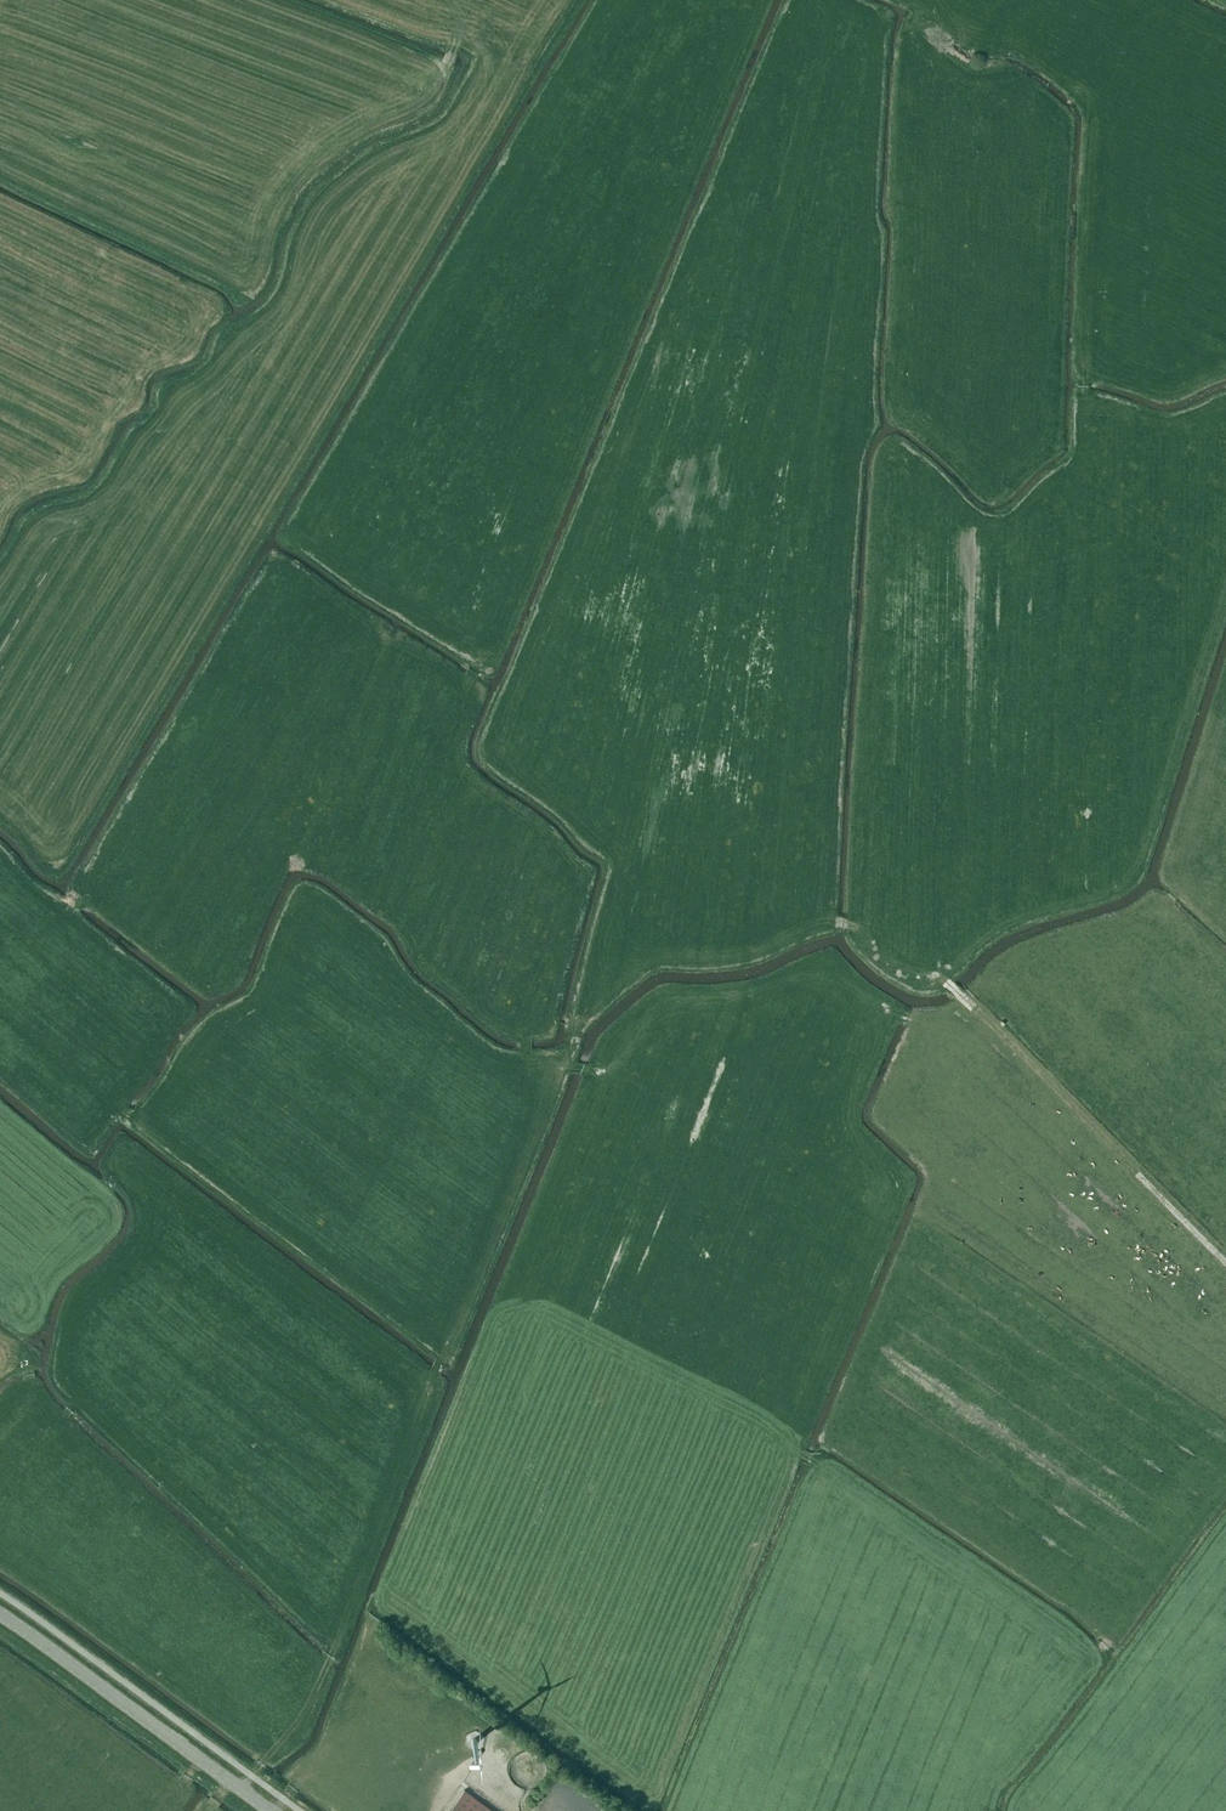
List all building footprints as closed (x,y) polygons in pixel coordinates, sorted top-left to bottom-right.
[(534,1757),(529,1757),(525,1758),(521,1760),(518,1763),(515,1767),(514,1771),(514,1775),(515,1780),(517,1783),(520,1787),(524,1789),(529,1790),(533,1789),(537,1788),(541,1785),(544,1782),(546,1778),(546,1774),(546,1769),(544,1765),(541,1762),(538,1759),(534,1757)] [(464,1789),(448,1810),(494,1810),(464,1789)]
